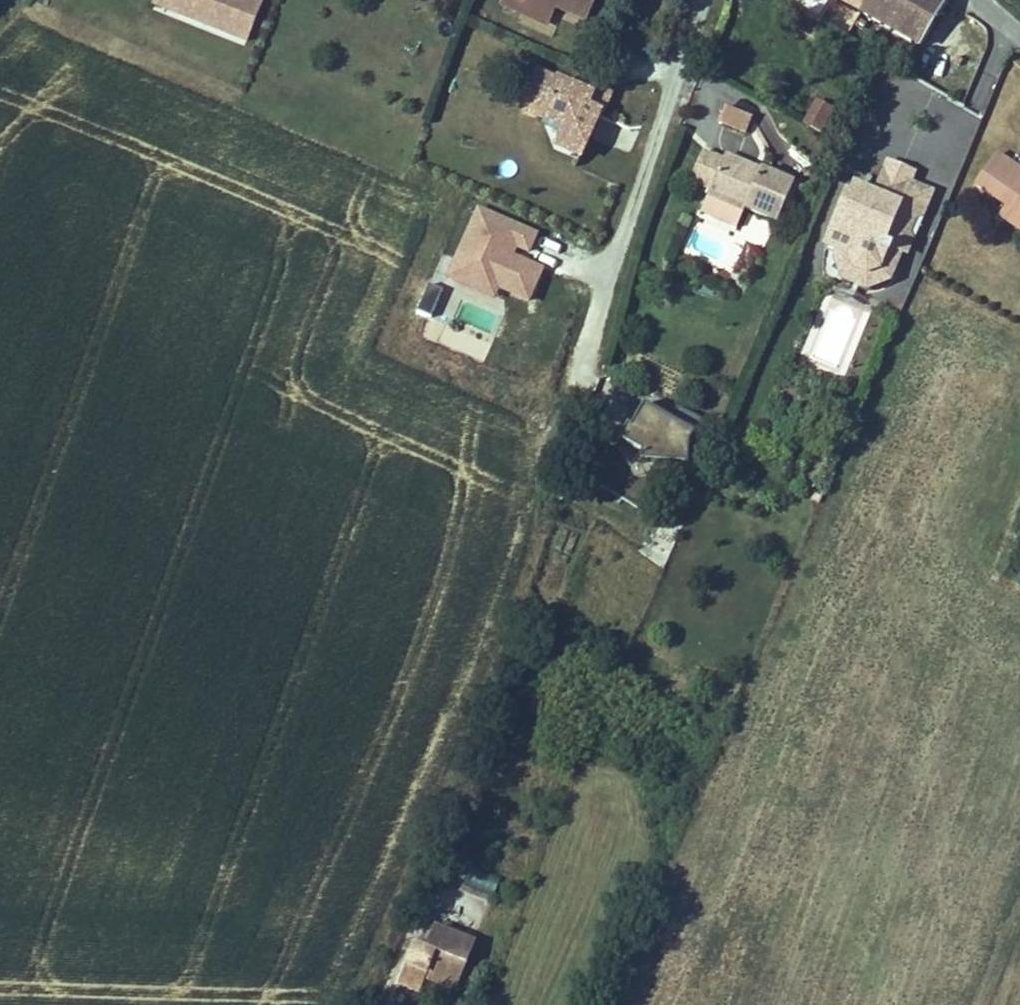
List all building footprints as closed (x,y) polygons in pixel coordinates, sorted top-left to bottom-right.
[(271,0),(192,0),(190,6),(256,35),(271,0)] [(602,0),(510,0),(506,10),(527,18),(531,9),(559,19),(561,13),(593,25),(602,0)] [(932,42),(955,0),(859,0),(932,42)] [(531,9),(527,18),(555,28),(559,19),(531,9)] [(950,72),(962,50),(951,43),(938,65),(950,72)] [(584,89),(545,71),(529,108),(554,120),(570,127),(572,137),(591,146),(606,112),(594,107),(599,96),(584,89)] [(584,89),(599,96),(594,107),(606,112),(608,113),(617,94),(587,81),(584,89)] [(811,122),(829,131),(841,106),(823,98),(811,122)] [(760,116),(731,104),(725,118),(754,130),(760,116)] [(999,146),(978,177),(1009,198),(1002,208),(1019,220),(1019,160),(999,146)] [(764,173),(767,167),(733,152),(730,159),(764,173)] [(853,188),(830,241),(843,246),(854,251),(860,264),(872,269),(885,264),(894,244),(897,245),(898,243),(907,247),(913,249),(918,235),(915,228),(922,213),(929,210),(939,186),(917,177),(921,167),(895,156),(881,188),(861,180),(857,190),(853,188)] [(730,159),(709,209),(745,222),(752,205),(784,218),(801,179),(768,165),(767,167),(764,173),(730,159)] [(537,235),(481,211),(452,278),(471,286),(478,270),(504,281),(501,286),(532,300),(545,269),(509,254),(514,242),(531,250),(537,235)] [(840,252),(850,273),(873,283),(895,274),(907,247),(898,243),(897,245),(894,244),(885,264),(872,269),(860,264),(854,251),(843,246),(840,252)] [(435,319),(439,298),(425,294),(420,316),(435,319)] [(678,415),(651,403),(641,428),(635,425),(630,439),(653,449),(652,458),(699,457),(699,437),(711,413),(683,402),(678,415)] [(465,886),(495,894),(499,877),(470,869),(465,886)] [(465,971),(472,952),(420,933),(406,972),(425,979),(429,966),(432,959),(465,971)] [(465,971),(432,959),(429,966),(462,979),(465,971)]
